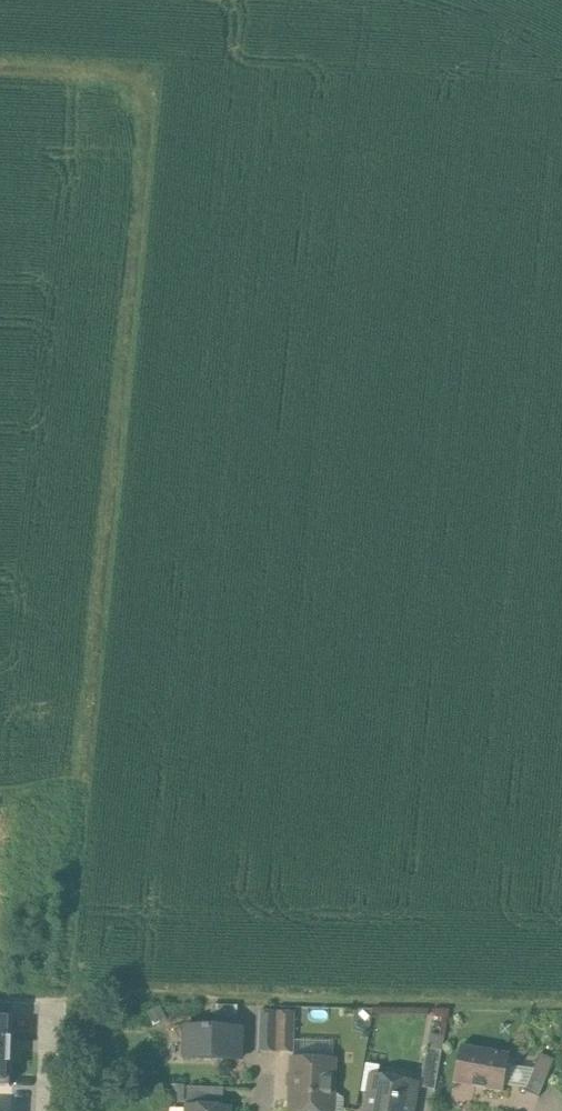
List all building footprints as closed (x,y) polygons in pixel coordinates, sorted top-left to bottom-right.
[(278,1011),(260,1011),(258,1051),(276,1051),(278,1011)] [(295,1012),(278,1011),(276,1051),(294,1052),(295,1012)] [(8,1083),(10,1018),(0,1017),(0,1083),(8,1083)] [(242,1028),(186,1026),(185,1057),(240,1059),(242,1028)] [(510,1054),(461,1045),(456,1077),(475,1081),(474,1087),(504,1092),(510,1054)] [(442,1051),(427,1048),(420,1087),(435,1090),(442,1051)] [(555,1060),(540,1054),(525,1091),(539,1097),(555,1060)] [(293,1059),(292,1110),(307,1110),(325,1110),(325,1093),(332,1093),(333,1060),(293,1059)] [(378,1076),(375,1094),(370,1093),(367,1110),(412,1110),(417,1083),(378,1076)] [(223,1088),(188,1086),(187,1105),(223,1106),(223,1088)]
